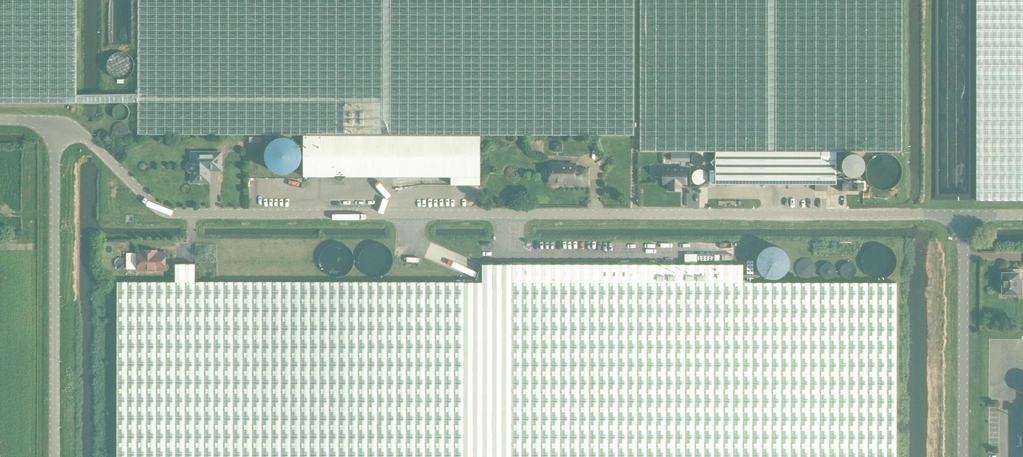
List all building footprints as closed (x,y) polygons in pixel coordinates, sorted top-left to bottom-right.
[(78,96),(76,96),(76,0),(0,0),(0,103),(78,103),(78,96)] [(247,135),(304,135),(480,136),(634,135),(634,0),(139,0),(138,96),(138,103),(138,134),(247,135)] [(819,184),(837,184),(837,151),(902,151),(902,0),(640,0),(640,151),(716,151),(716,157),(711,162),(716,167),(716,184),(819,184)] [(976,200),(1022,200),(1022,0),(976,0),(976,200)] [(480,136),(304,135),(303,176),(336,176),(341,181),(346,177),(451,177),(451,185),(481,185),(480,136)] [(221,170),(221,153),(192,153),(192,163),(191,163),(189,164),(188,165),(188,166),(188,168),(188,170),(189,171),(191,172),(192,172),(192,182),(209,182),(209,169),(213,169),(214,170),(221,170)] [(546,176),(547,177),(550,177),(550,183),(575,183),(575,184),(587,184),(587,169),(575,169),(575,165),(561,165),(561,163),(550,163),(550,169),(547,169),(546,170),(546,176)] [(669,190),(681,190),(681,183),(687,183),(687,169),(663,169),(663,183),(669,183),(669,190)] [(839,191),(863,191),(863,180),(839,179),(839,191)] [(157,252),(157,250),(141,250),(141,252),(138,252),(138,270),(166,270),(166,252),(157,252)] [(897,283),(743,283),(743,265),(482,264),(474,282),(196,282),(196,264),(176,264),(176,282),(118,282),(118,456),(897,456),(897,283)] [(1002,273),(1002,294),(1006,294),(1006,296),(1014,296),(1014,294),(1018,294),(1018,278),(1022,278),(1022,269),(1007,269),(1007,273),(1002,273)]
